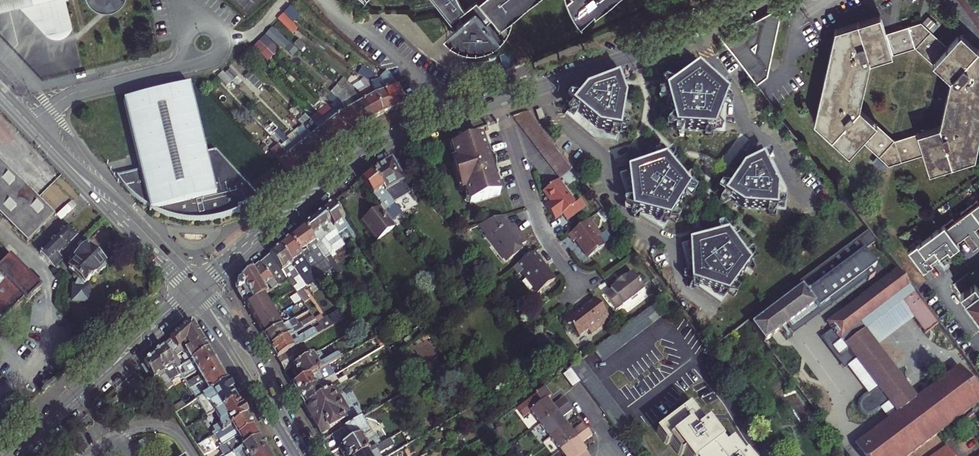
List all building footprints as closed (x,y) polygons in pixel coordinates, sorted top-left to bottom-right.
[(65,0),(24,0),(15,2),(45,34),(49,36),(53,37),(55,37),(59,37),(64,36),(67,34),(69,32),(71,28),(72,27),(65,0)] [(87,2),(89,4),(91,6),(93,8),(95,9),(98,10),(101,11),(113,0),(86,0),(87,2)] [(101,11),(103,11),(106,11),(108,11),(111,11),(113,10),(115,9),(118,7),(120,6),(121,4),(123,2),(124,0),(113,0),(101,11)] [(446,12),(451,18),(457,13),(462,19),(456,24),(468,40),(466,46),(472,47),(480,47),(494,42),(500,38),(487,22),(493,17),(484,0),(436,0),(446,12)] [(521,12),(518,9),(528,0),(484,0),(493,17),(498,25),(499,25),(507,18),(511,24),(513,18),(521,12)] [(521,12),(534,0),(528,0),(518,9),(521,12)] [(571,9),(580,24),(594,12),(601,6),(603,9),(614,0),(567,0),(571,9)] [(978,28),(978,5),(976,0),(958,0),(978,28)] [(779,5),(721,37),(724,41),(756,84),(767,76),(781,8),(779,5)] [(601,6),(594,12),(596,14),(603,9),(601,6)] [(299,16),(289,7),(283,13),(292,23),(299,16)] [(849,154),(851,151),(818,120),(838,31),(881,18),(880,15),(835,28),(814,121),(849,154)] [(927,16),(922,21),(930,28),(935,22),(927,16)] [(507,18),(499,25),(501,27),(506,24),(510,27),(511,24),(507,18)] [(891,50),(886,32),(881,18),(838,31),(818,120),(851,151),(861,140),(865,135),(873,142),(881,133),(857,110),(868,57),(891,50)] [(921,21),(886,32),(891,50),(893,54),(915,47),(948,78),(937,126),(917,132),(918,136),(940,129),(952,76),(935,60),(948,47),(921,21)] [(456,24),(446,32),(448,36),(456,42),(466,46),(468,40),(456,24)] [(273,30),(266,37),(279,49),(286,41),(273,30)] [(958,36),(978,55),(978,50),(961,33),(958,36)] [(276,48),(263,34),(256,41),(270,54),(276,48)] [(958,36),(948,47),(935,60),(952,76),(940,129),(918,136),(924,155),(928,169),(971,156),(978,122),(978,55),(958,36)] [(256,41),(251,46),(260,54),(264,60),(270,54),(256,41)] [(251,45),(244,51),(253,60),(260,54),(251,46),(251,45)] [(290,45),(285,51),(293,58),(298,52),(290,45)] [(893,54),(891,50),(868,57),(857,110),(881,133),(873,142),(865,135),(861,140),(888,165),(924,155),(918,136),(917,132),(894,139),(861,108),(872,60),(893,54)] [(517,68),(512,53),(505,56),(510,70),(517,68)] [(510,70),(505,56),(496,59),(502,74),(510,70)] [(703,64),(664,93),(674,130),(725,133),(726,96),(703,64)] [(229,65),(217,78),(234,94),(239,89),(249,98),(261,85),(248,72),(243,78),(229,65)] [(385,73),(379,79),(392,111),(400,108),(403,101),(397,88),(387,74),(385,73)] [(365,82),(369,85),(381,115),(392,111),(379,79),(372,75),(365,82)] [(617,79),(585,91),(565,115),(593,139),(618,143),(625,100),(617,79)] [(357,92),(372,120),(381,115),(369,85),(357,92)] [(124,102),(139,170),(141,178),(120,182),(126,190),(129,194),(134,198),(140,203),(148,209),(154,212),(159,214),(165,216),(170,218),(176,220),(182,221),(188,221),(194,222),(200,222),(206,221),(212,220),(218,219),(223,217),(229,215),(234,213),(240,210),(238,203),(260,198),(256,193),(215,151),(205,153),(190,87),(124,102)] [(340,102),(355,130),(364,125),(349,97),(348,96),(347,97),(337,87),(330,94),(340,102)] [(349,97),(364,125),(372,120),(357,92),(348,96),(349,97)] [(337,109),(331,112),(334,115),(347,135),(355,130),(340,102),(335,105),(337,109)] [(328,108),(321,114),(324,117),(331,112),(328,108)] [(536,112),(539,121),(544,119),(541,110),(536,112)] [(319,116),(339,141),(347,135),(334,115),(331,112),(324,117),(321,114),(319,116)] [(515,120),(559,179),(572,170),(548,137),(529,112),(514,117),(515,120)] [(314,126),(331,147),(339,141),(319,116),(316,118),(319,122),(314,126)] [(971,156),(928,169),(929,172),(974,158),(978,137),(978,122),(971,156)] [(272,123),(265,129),(279,145),(286,140),(272,123)] [(305,127),(308,131),(309,131),(314,126),(311,123),(305,127)] [(304,131),(323,154),(331,147),(314,126),(309,131),(308,131),(305,127),(303,129),(304,131)] [(297,137),(316,160),(323,154),(304,131),(297,137)] [(297,137),(289,144),(308,167),(316,160),(297,137)] [(480,137),(450,147),(454,161),(451,167),(458,188),(465,191),(469,204),(499,194),(495,181),(497,180),(486,150),(484,150),(480,137)] [(281,150),(300,173),(308,167),(289,144),(281,150)] [(293,179),(300,173),(281,150),(274,156),(293,179)] [(785,211),(786,190),(768,154),(742,167),(723,196),(741,208),(785,211)] [(419,155),(409,158),(413,172),(424,168),(419,155)] [(620,172),(631,210),(662,230),(690,188),(666,158),(620,172)] [(370,172),(385,192),(388,196),(394,204),(408,193),(391,161),(370,172)] [(26,241),(53,215),(51,213),(37,199),(0,163),(0,215),(26,241)] [(120,182),(141,178),(139,170),(116,175),(120,182)] [(394,204),(388,196),(385,192),(370,172),(360,181),(380,207),(383,211),(394,204)] [(574,204),(557,181),(549,186),(542,192),(550,203),(553,206),(547,211),(554,220),(561,215),(566,221),(585,207),(580,200),(574,204)] [(907,250),(922,271),(932,264),(929,260),(946,248),(948,251),(958,244),(955,240),(962,235),(972,249),(978,244),(978,234),(974,226),(978,223),(978,200),(978,201),(976,199),(959,212),(961,214),(953,219),(951,217),(907,250)] [(550,203),(544,207),(545,208),(547,211),(553,206),(550,203)] [(354,236),(332,204),(323,212),(341,238),(344,243),(354,236)] [(383,211),(386,214),(396,207),(394,204),(383,211)] [(376,241),(395,227),(386,214),(383,211),(380,207),(362,220),(376,241)] [(320,251),(331,267),(336,263),(330,255),(334,252),(330,246),(341,238),(323,212),(304,227),(320,251)] [(527,243),(520,234),(517,236),(511,227),(504,217),(479,225),(494,245),(496,243),(509,260),(522,251),(521,248),(527,243)] [(588,220),(567,235),(572,242),(574,240),(587,258),(603,246),(597,237),(599,236),(588,220)] [(514,226),(511,227),(517,236),(520,234),(514,226)] [(39,253),(53,268),(68,253),(80,242),(65,227),(39,253)] [(289,239),(305,262),(320,251),(304,227),(289,239)] [(681,244),(691,282),(720,304),(750,263),(727,232),(681,244)] [(289,239),(279,247),(297,273),(302,281),(306,287),(317,280),(305,262),(289,239)] [(68,299),(83,304),(88,289),(82,286),(83,284),(95,273),(97,274),(104,268),(102,266),(103,264),(80,242),(68,253),(76,261),(68,269),(76,277),(73,284),(72,284),(68,299)] [(496,243),(494,245),(507,262),(509,260),(496,243)] [(269,255),(287,281),(292,288),(295,286),(290,278),(297,273),(279,247),(269,255)] [(929,260),(932,264),(937,260),(942,267),(948,262),(943,255),(948,251),(946,248),(929,260)] [(534,253),(512,269),(517,276),(521,273),(537,294),(554,281),(534,253)] [(277,287),(287,281),(269,255),(259,264),(277,287)] [(39,290),(8,258),(0,266),(0,322),(22,300),(25,303),(39,290)] [(268,283),(273,289),(277,287),(259,264),(240,279),(253,302),(261,297),(268,293),(264,287),(268,283)] [(808,283),(751,326),(764,343),(814,306),(821,316),(841,300),(817,268),(805,278),(808,283)] [(881,395),(885,400),(895,392),(897,396),(907,388),(869,337),(876,332),(872,326),(865,331),(864,330),(901,302),(912,317),(925,334),(937,325),(897,270),(827,324),(875,388),(881,395)] [(290,278),(295,286),(302,281),(297,273),(290,278)] [(610,291),(604,296),(615,310),(621,306),(643,290),(631,274),(624,279),(624,278),(612,286),(613,287),(609,290),(610,291)] [(253,302),(240,279),(239,280),(239,281),(237,283),(236,286),(236,291),(237,293),(245,306),(253,302)] [(978,318),(978,287),(964,298),(978,318)] [(280,328),(274,318),(268,308),(261,297),(253,302),(245,306),(251,317),(258,327),(264,338),(280,328)] [(604,320),(607,317),(595,300),(574,315),(571,311),(560,319),(567,327),(570,328),(578,338),(588,332),(591,336),(607,324),(604,320)] [(901,302),(864,330),(865,331),(872,326),(876,332),(869,337),(875,345),(912,317),(901,302)] [(658,303),(594,352),(602,363),(667,314),(658,303)] [(333,326),(344,319),(341,314),(334,318),(331,313),(326,316),(333,326)] [(270,349),(295,334),(303,329),(301,324),(298,327),(294,320),(280,328),(264,338),(270,349)] [(109,334),(98,321),(88,330),(100,343),(109,334)] [(747,322),(738,329),(741,334),(751,326),(747,322)] [(191,361),(208,351),(194,327),(194,326),(186,325),(186,326),(162,347),(169,358),(183,344),(185,346),(188,345),(190,348),(185,351),(191,361)] [(276,359),(301,344),(323,332),(320,327),(314,331),(313,329),(297,339),(295,334),(270,349),(276,359)] [(418,328),(407,335),(413,343),(420,338),(424,336),(418,328)] [(284,373),(293,368),(310,358),(301,344),(276,359),(284,373)] [(180,374),(177,370),(169,358),(162,347),(153,355),(163,371),(168,368),(175,378),(180,374)] [(208,351),(191,361),(177,370),(180,374),(184,380),(214,362),(208,351)] [(301,381),(329,365),(340,359),(338,356),(336,356),(328,361),(326,358),(322,361),(322,360),(322,359),(320,356),(319,355),(318,353),(310,358),(293,368),(293,369),(293,371),(296,376),(298,376),(301,381)] [(172,385),(170,381),(163,371),(153,355),(143,364),(160,389),(168,384),(169,386),(172,385)] [(184,381),(190,390),(203,382),(220,372),(214,362),(184,380),(184,381)] [(633,429),(582,362),(571,370),(574,376),(578,381),(581,384),(621,438),(633,429)] [(297,395),(298,397),(324,382),(335,376),(329,365),(301,381),(292,386),(294,390),(297,396),(297,395)] [(168,368),(163,371),(170,381),(175,378),(168,368)] [(450,368),(433,377),(438,386),(455,375),(450,368)] [(940,382),(964,416),(965,415),(964,414),(972,409),(972,410),(974,408),(974,407),(978,403),(978,397),(960,371),(960,370),(958,368),(956,370),(956,371),(949,376),(949,375),(948,376),(948,377),(941,382),(940,381),(940,382)] [(567,372),(562,375),(573,390),(581,384),(578,381),(574,376),(571,370),(570,370),(567,372)] [(220,372),(203,382),(206,387),(193,395),(197,401),(226,382),(220,372)] [(324,382),(298,397),(299,398),(298,398),(302,405),(303,405),(304,407),(332,391),(334,390),(335,389),(345,383),(343,379),(327,388),(324,382)] [(174,387),(184,404),(186,407),(194,402),(197,401),(193,395),(190,390),(184,381),(174,387)] [(226,382),(197,401),(194,402),(195,404),(198,403),(207,418),(215,413),(236,400),(232,392),(233,392),(227,382),(226,382)] [(862,455),(909,455),(913,453),(913,454),(915,452),(914,452),(921,447),(921,448),(923,447),(922,446),(938,434),(938,435),(940,433),(947,428),(949,427),(948,427),(955,422),(957,421),(956,420),(963,415),(963,416),(964,416),(940,382),(939,383),(932,389),(932,388),(930,389),(931,390),(924,395),(923,394),(922,395),(923,396),(917,400),(907,388),(897,396),(895,392),(885,400),(896,416),(890,420),(890,419),(888,421),(889,422),(882,426),(880,427),(881,428),(874,433),(873,432),(872,433),(872,434),(865,439),(865,438),(863,440),(864,440),(856,446),(856,445),(855,446),(862,455)] [(540,425),(568,404),(564,397),(552,406),(547,400),(551,397),(545,388),(517,409),(523,417),(531,412),(540,425)] [(843,412),(849,420),(881,395),(875,388),(843,412)] [(332,391),(346,416),(348,414),(334,390),(332,391)] [(343,417),(346,416),(332,391),(304,407),(321,436),(337,426),(340,431),(353,424),(349,417),(345,419),(343,417)] [(856,445),(856,446),(864,440),(863,440),(865,438),(865,439),(872,434),(872,433),(873,432),(874,433),(881,428),(880,427),(882,426),(889,422),(888,421),(890,419),(890,420),(896,416),(885,400),(881,395),(849,420),(840,427),(855,446),(856,445)] [(236,400),(215,413),(220,420),(219,425),(213,428),(215,432),(212,434),(213,436),(215,435),(246,417),(247,416),(242,408),(241,408),(236,400)] [(184,404),(174,411),(176,414),(183,409),(186,407),(184,404)] [(540,425),(550,438),(566,426),(561,418),(572,409),(568,404),(540,425)] [(186,414),(183,409),(176,414),(179,419),(186,414)] [(726,450),(708,426),(705,429),(689,409),(657,433),(663,441),(666,438),(672,446),(675,444),(685,455),(741,455),(733,445),(726,450)] [(970,413),(960,421),(964,427),(975,418),(970,413)] [(222,446),(253,428),(246,417),(215,435),(222,446)] [(378,448),(376,445),(379,444),(374,435),(372,437),(361,419),(355,423),(353,424),(340,431),(332,436),(340,449),(341,448),(344,453),(342,454),(344,455),(364,455),(378,448)] [(550,438),(559,451),(587,430),(583,424),(571,432),(566,426),(550,438)] [(228,455),(230,455),(259,439),(253,428),(222,446),(228,455)] [(777,429),(771,434),(783,450),(790,445),(777,429)] [(559,451),(563,455),(581,455),(586,452),(580,445),(592,436),(587,430),(559,451)] [(200,439),(202,443),(212,437),(209,433),(200,439)] [(230,455),(257,455),(266,451),(259,439),(230,455)] [(364,455),(380,455),(379,455),(393,447),(389,441),(382,445),(378,448),(364,455)] [(790,445),(783,450),(787,455),(798,455),(790,445)] [(932,455),(953,455),(946,446),(932,455)]
